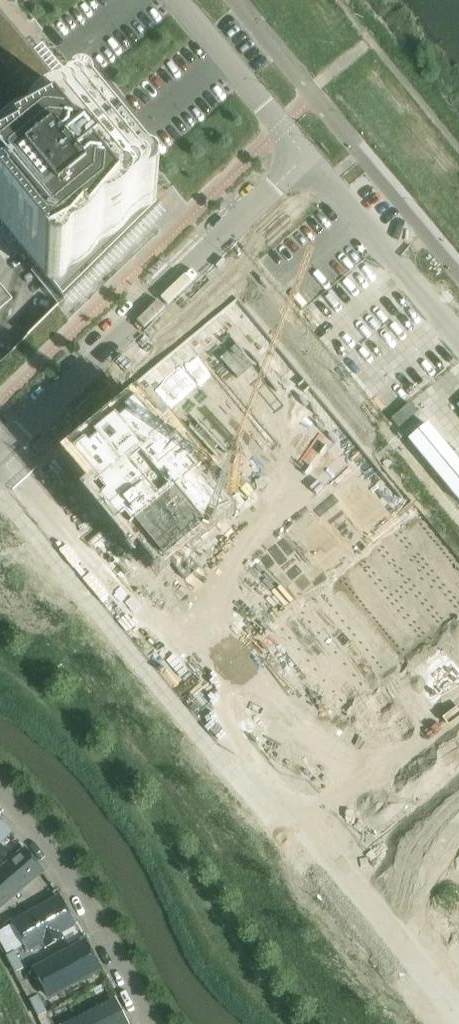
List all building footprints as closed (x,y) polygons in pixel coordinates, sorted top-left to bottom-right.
[(0,64),(0,224),(64,301),(160,206),(132,171),(131,173),(123,163),(124,162),(79,108),(77,110),(52,80),(55,77),(26,43),(0,64)] [(142,368),(80,428),(137,490),(123,501),(170,557),(182,544),(226,600),(288,544),(250,501),(262,489),(213,436),(206,446),(142,368)] [(282,626),(343,700),(458,604),(458,567),(416,515),(282,626)] [(0,812),(0,846),(17,830),(0,812)] [(22,850),(0,868),(0,907),(41,874),(22,850)] [(49,945),(42,931),(32,937),(40,950),(49,945)] [(101,972),(87,943),(35,969),(49,998),(101,972)] [(15,953),(6,957),(16,974),(24,969),(15,953)] [(38,996),(30,1001),(39,1018),(47,1013),(38,996)] [(116,996),(63,1023),(131,1023),(116,996)]
